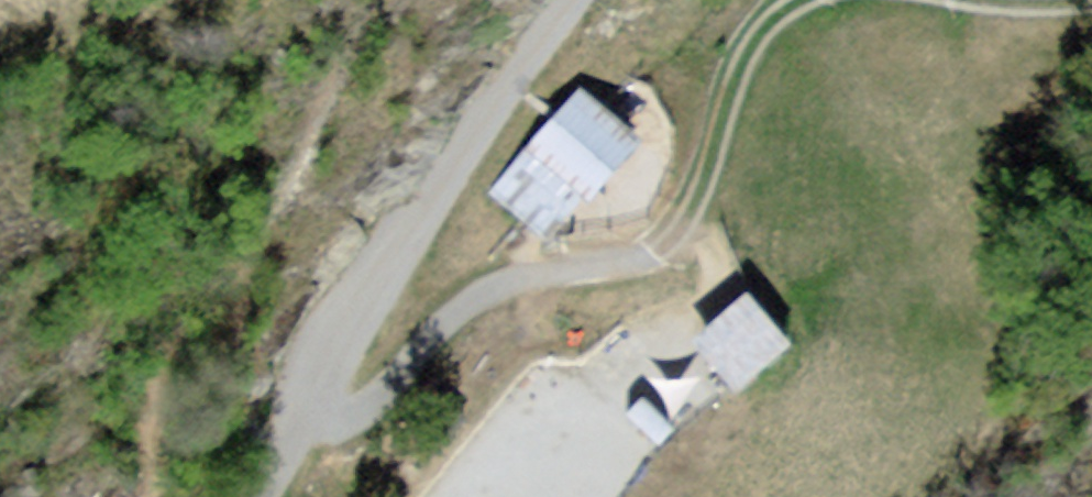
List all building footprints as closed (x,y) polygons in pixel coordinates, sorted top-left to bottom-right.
[(580,92),(489,194),(547,245),(638,143),(580,92)] [(705,344),(748,395),(806,347),(762,295),(705,344)]
